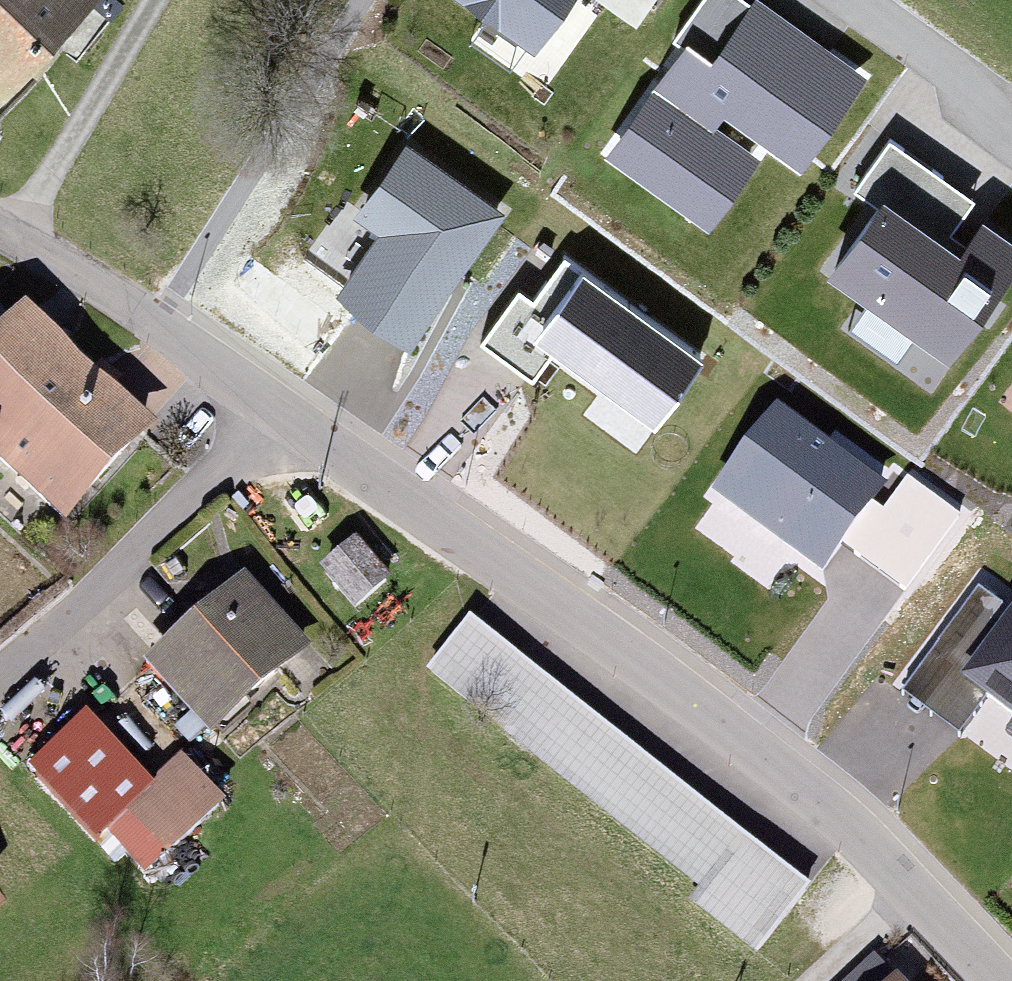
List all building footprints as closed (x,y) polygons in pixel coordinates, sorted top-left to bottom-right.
[(110,0),(0,0),(0,109),(110,0)] [(527,49),(559,0),(451,0),(527,49)] [(637,42),(664,0),(572,0),(637,42)] [(614,158),(725,231),(774,158),(811,182),(876,84),(748,0),(719,0),(614,158)] [(857,193),(884,212),(941,251),(974,204),(890,147),(857,193)] [(502,215),(407,153),(365,217),(388,232),(342,301),(414,348),(502,215)] [(949,358),(1011,267),(1011,251),(984,232),(961,265),(941,251),(884,212),(836,281),(949,358)] [(703,356),(562,261),(532,305),(517,295),(482,347),(535,382),(548,363),(651,432),(703,356)] [(25,299),(0,326),(0,457),(69,520),(159,423),(25,299)] [(882,481),(774,407),(716,491),(824,565),(841,540),(870,498),(882,481)] [(885,509),(870,498),(841,540),(909,586),(960,512),(907,476),(885,509)] [(385,576),(357,540),(327,563),(356,599),(385,576)] [(238,578),(148,658),(209,726),(299,646),(238,578)] [(909,687),(957,722),(983,686),(1011,706),(1011,611),(981,588),(909,687)] [(480,607),(431,667),(698,885),(686,900),(758,959),(820,884),(480,607)] [(83,718),(30,764),(92,835),(124,808),(165,855),(219,808),(180,763),(147,792),(83,718)]
